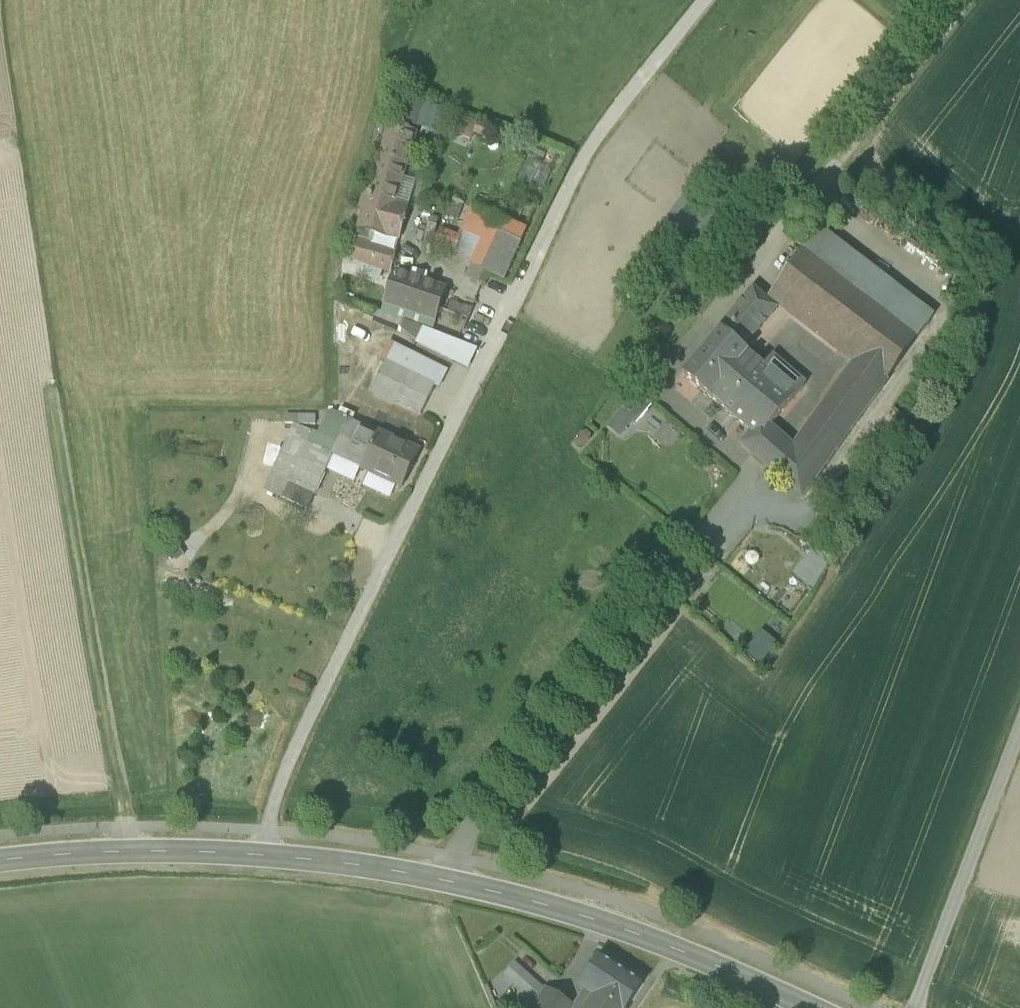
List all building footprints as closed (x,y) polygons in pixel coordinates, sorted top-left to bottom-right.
[(393,121),(420,128),(427,104),(428,101),(401,93),(393,121)] [(446,110),(427,104),(420,128),(439,133),(446,110)] [(479,123),(462,117),(456,136),(473,141),(479,123)] [(384,269),(391,272),(397,253),(368,243),(371,232),(400,241),(409,207),(396,203),(404,178),(407,166),(417,132),(390,124),(378,158),(370,191),(364,211),(351,258),(361,262),(384,269)] [(552,172),(528,162),(518,184),(542,194),(552,172)] [(396,203),(409,207),(416,181),(404,178),(396,203)] [(358,210),(364,211),(370,191),(364,190),(358,210)] [(465,203),(451,198),(444,216),(459,221),(465,203)] [(463,234),(482,241),(487,230),(493,217),(474,209),(463,234)] [(493,217),(487,230),(520,245),(526,232),(493,217)] [(434,243),(454,252),(461,237),(441,228),(434,243)] [(820,229),(803,252),(917,340),(934,317),(820,229)] [(471,266),(472,266),(486,273),(504,280),(520,245),(487,230),(482,241),(471,266)] [(397,253),(400,241),(371,232),(368,243),(397,253)] [(452,257),(471,266),(482,241),(463,234),(461,237),(454,252),(452,257)] [(773,292),(858,357),(888,380),(917,340),(803,252),(802,251),(773,292)] [(379,283),(384,269),(361,262),(357,275),(379,283)] [(481,285),(486,273),(472,266),(466,278),(481,285)] [(385,304),(436,321),(446,290),(395,274),(385,304)] [(722,332),(743,350),(778,310),(753,289),(718,331),(721,333),(722,332)] [(858,357),(773,292),(767,300),(852,365),(858,357)] [(432,332),(436,321),(385,304),(382,312),(405,322),(425,329),(432,332)] [(374,318),(402,329),(405,322),(382,312),(377,310),(374,318)] [(419,343),(425,329),(405,322),(402,329),(402,331),(419,343)] [(419,343),(469,368),(478,350),(432,332),(425,329),(419,343)] [(684,376),(711,398),(749,354),(743,350),(722,332),(721,333),(684,376)] [(380,361),(387,363),(391,354),(409,363),(413,355),(389,343),(380,361)] [(374,392),(398,403),(402,394),(412,375),(435,386),(440,375),(442,376),(445,371),(413,355),(409,363),(391,354),(387,363),(374,392)] [(764,367),(749,354),(711,398),(727,411),(764,367)] [(751,432),(760,440),(771,427),(806,385),(773,356),(764,367),(727,411),(751,432)] [(803,499),(888,380),(858,357),(852,365),(795,446),(790,453),(789,452),(789,453),(776,453),(765,466),(803,499)] [(398,403),(421,415),(436,387),(435,386),(412,375),(402,394),(398,403)] [(629,420),(635,425),(652,404),(638,392),(620,413),(629,420)] [(616,435),(629,420),(620,413),(608,428),(616,435)] [(327,470),(334,456),(349,420),(343,417),(336,414),(329,417),(319,437),(311,434),(289,483),(314,494),(316,496),(327,470)] [(285,424),(315,426),(316,417),(286,416),(285,424)] [(334,456),(361,469),(378,433),(349,420),(334,456)] [(294,426),(272,475),(289,483),(311,434),(294,426)] [(760,440),(751,432),(744,441),(747,444),(752,439),(760,446),(752,455),(765,466),(776,453),(789,453),(789,452),(790,453),(795,446),(771,427),(760,440)] [(420,453),(378,433),(361,469),(370,473),(397,485),(403,488),(420,453)] [(741,445),(752,455),(760,446),(752,439),(747,444),(744,441),(741,445)] [(334,456),(327,470),(355,483),(361,469),(334,456)] [(397,485),(370,473),(364,488),(390,500),(397,485)] [(264,491),(307,510),(314,494),(289,483),(272,475),(264,491)] [(199,531),(158,556),(159,570),(166,572),(162,585),(183,591),(187,580),(185,580),(186,575),(187,573),(190,566),(193,559),(197,554),(202,548),(207,542),(199,531)] [(596,995),(616,1007),(628,1007),(643,985),(600,957),(581,985),(596,995)] [(573,1007),(547,991),(536,1007),(573,1007)] [(596,995),(587,1007),(616,1007),(596,995)]
